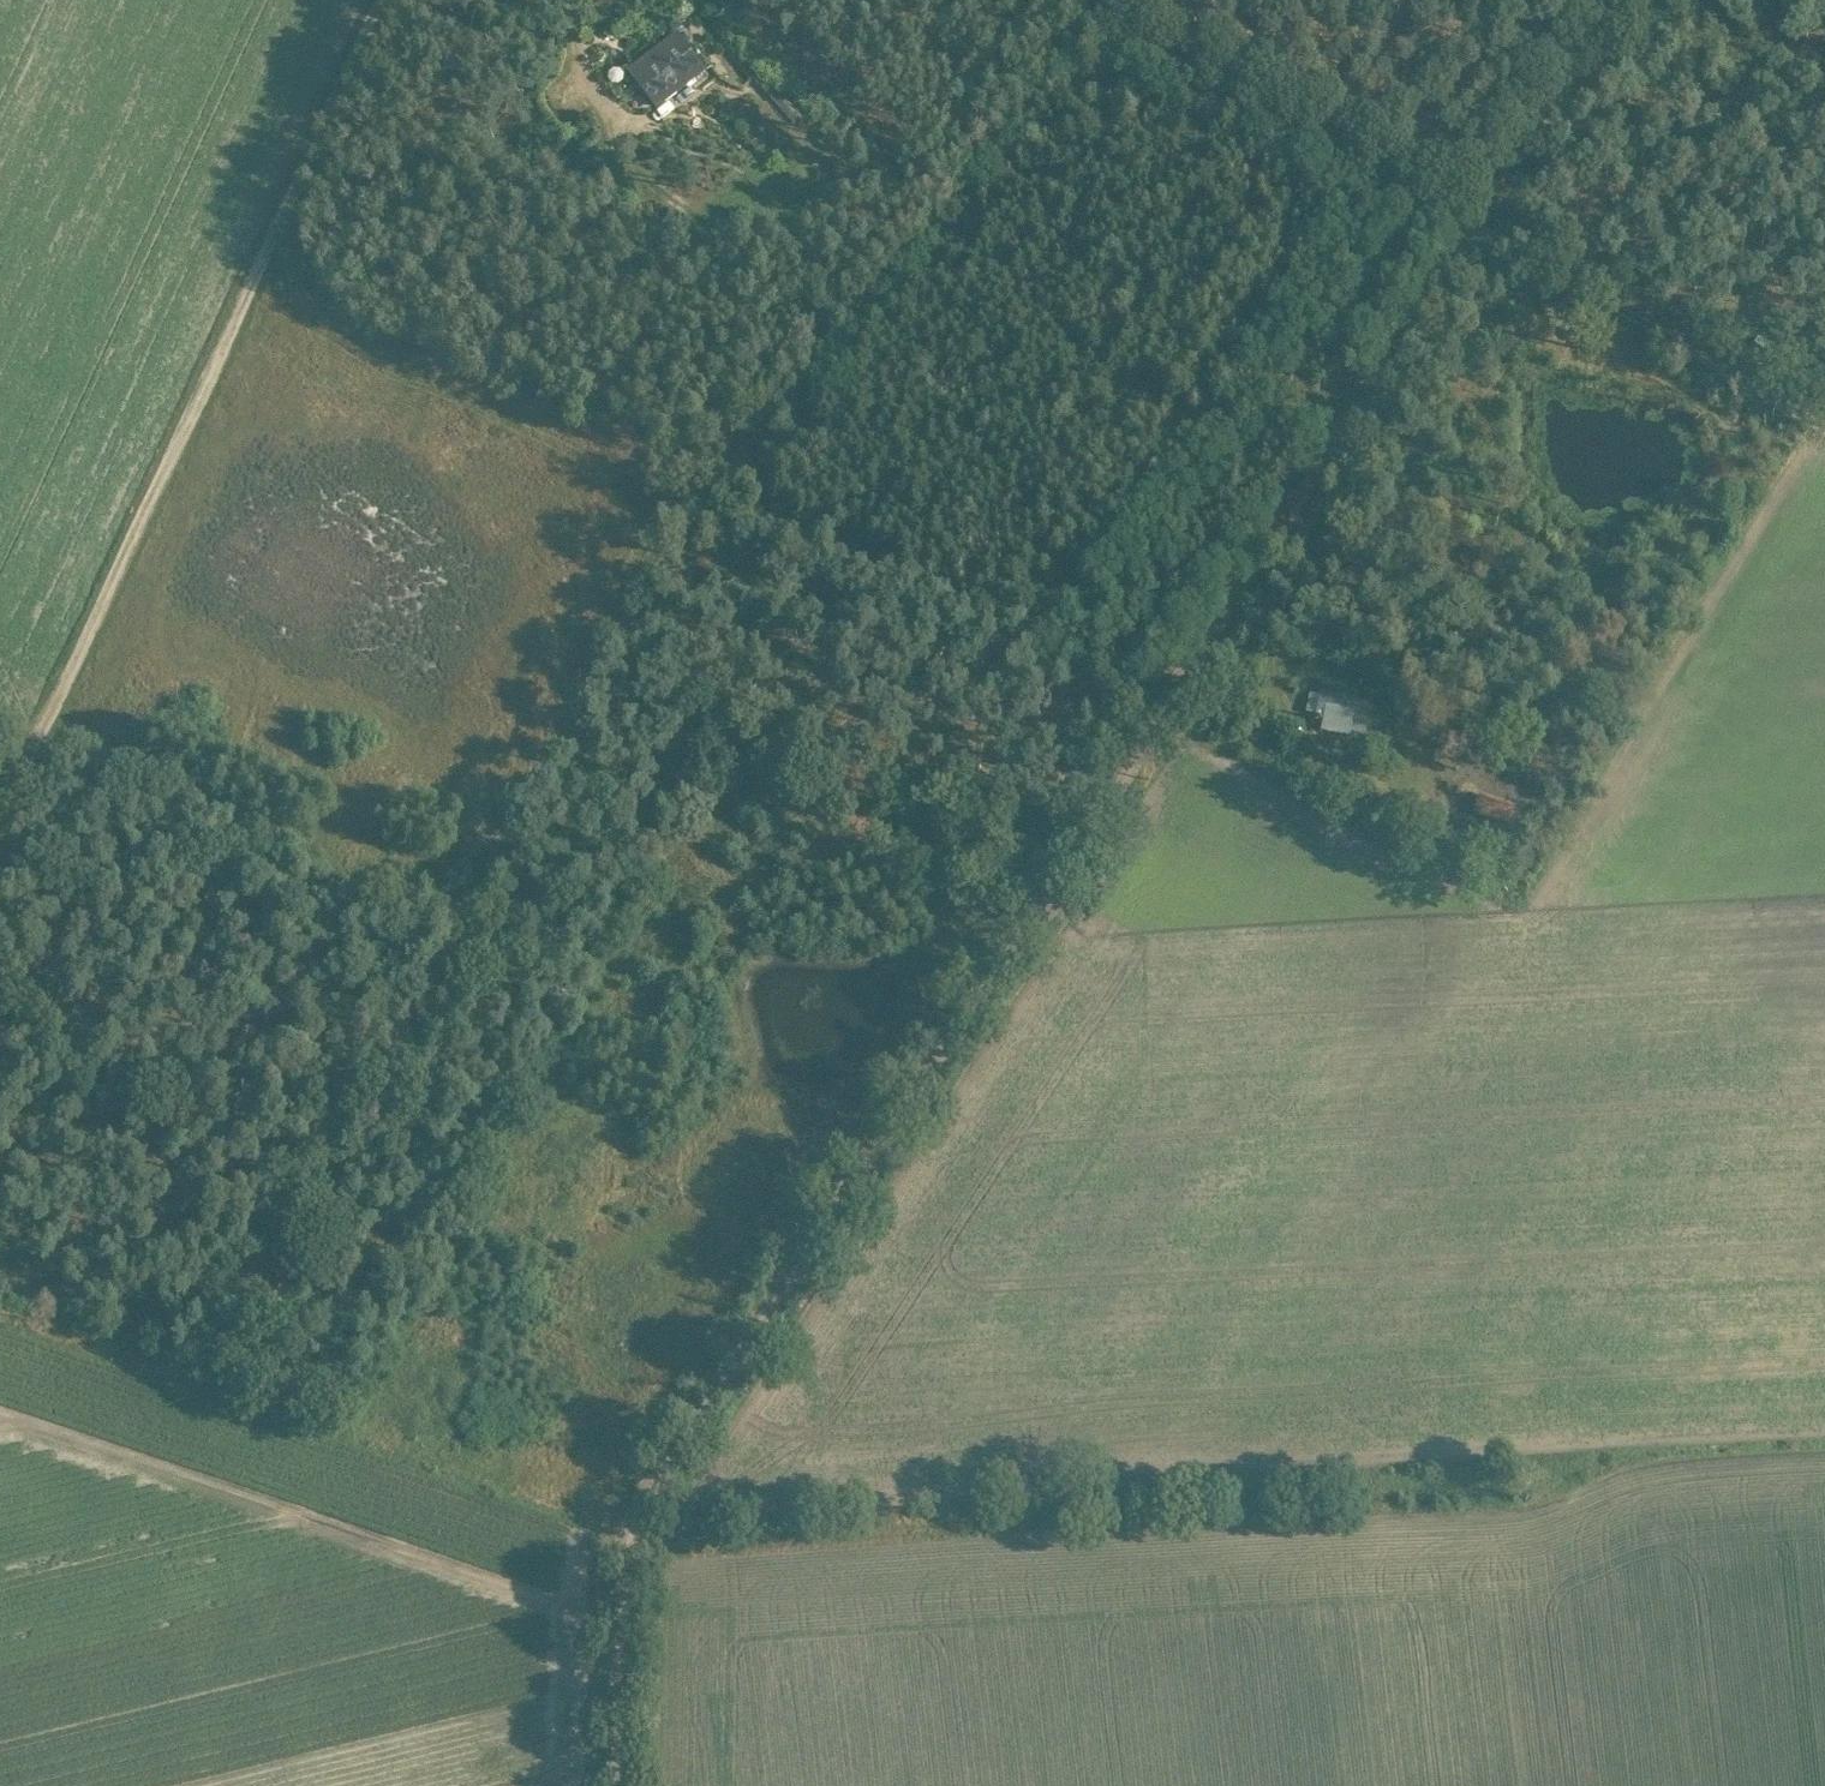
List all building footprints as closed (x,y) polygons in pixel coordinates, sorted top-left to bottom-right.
[(629,75),(656,109),(705,70),(679,36),(629,75)] [(755,149),(773,141),(767,127),(749,135),(755,149)] [(1357,703),(1345,700),(1322,695),(1317,721),(1324,722),(1322,730),(1345,735),(1363,738),(1367,716),(1361,715),(1363,704),(1357,703)] [(1480,800),(1474,820),(1517,833),(1523,813),(1480,800)]
